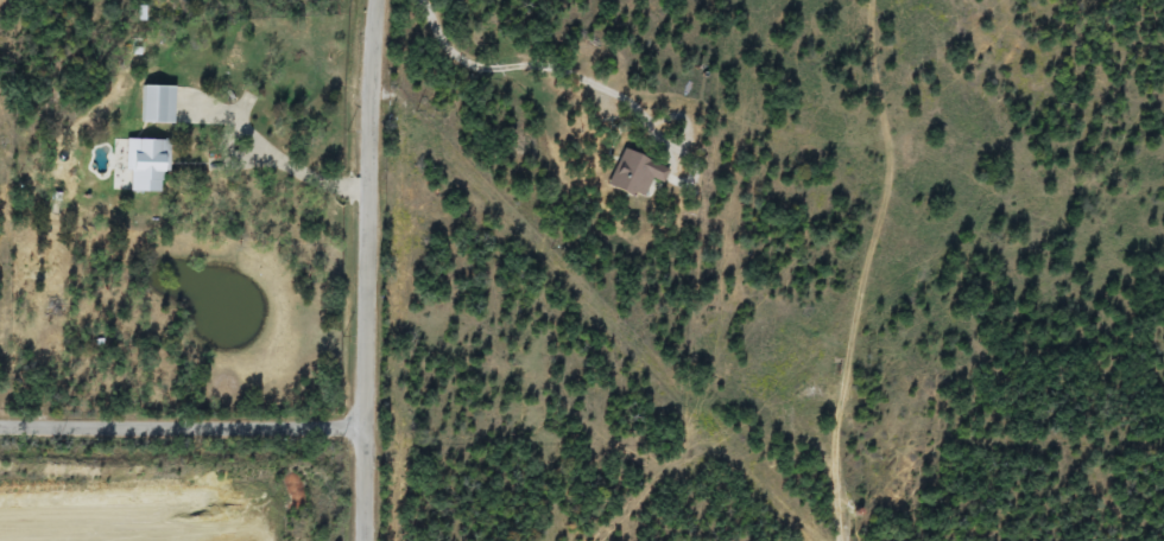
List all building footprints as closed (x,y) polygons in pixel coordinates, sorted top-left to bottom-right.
[(144,123),(144,87),(175,87),(175,123),(144,123)] [(167,141),(166,193),(128,192),(129,140),(167,141)] [(664,184),(651,179),(644,199),(608,187),(621,151),(670,167),(664,184)] [(309,503),(295,509),(281,479),(296,473),(309,503)]
